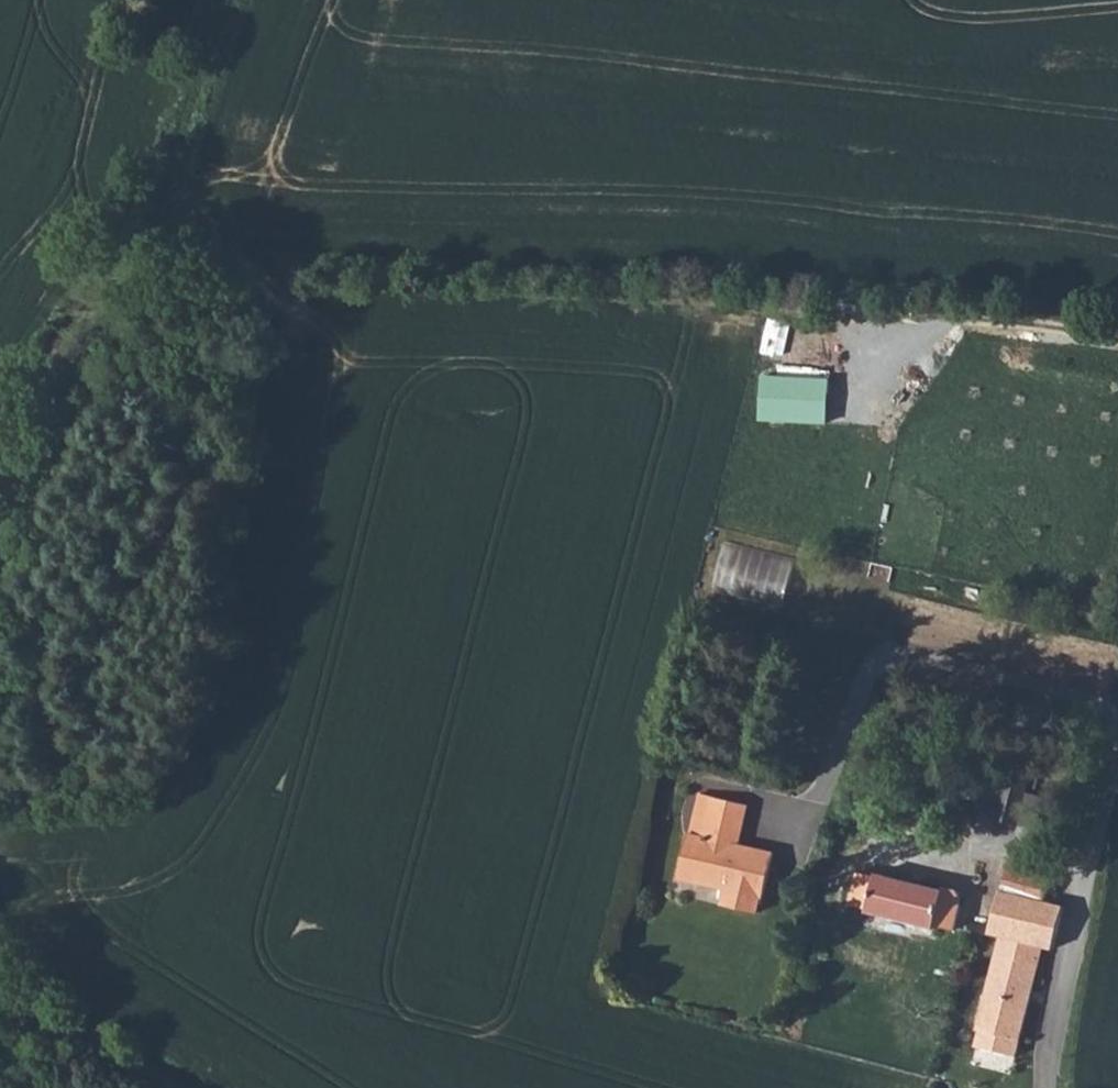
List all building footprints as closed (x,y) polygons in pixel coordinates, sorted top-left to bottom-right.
[(790,610),(804,559),(727,540),(714,591),(790,610)] [(829,569),(814,566),(812,578),(827,581),(829,569)] [(931,716),(945,717),(946,704),(932,702),(931,716)] [(958,705),(946,704),(945,717),(957,718),(958,705)] [(990,763),(984,789),(1002,793),(996,819),(1018,824),(1026,793),(1031,773),(990,763)] [(978,814),(996,819),(1002,793),(984,789),(978,814)] [(1026,793),(1018,824),(1037,829),(1045,798),(1026,793)] [(700,794),(691,834),(704,837),(713,797),(700,794)] [(758,913),(775,853),(739,845),(748,805),(713,797),(704,837),(691,834),(689,834),(679,878),(726,889),(723,905),(758,913)] [(937,802),(929,800),(925,815),(934,817),(937,802)] [(1003,891),(1044,901),(1050,877),(1009,867),(1003,891)] [(858,872),(850,905),(869,909),(868,912),(936,928),(937,926),(956,930),(962,906),(957,904),(960,901),(960,897),(960,893),(957,890),(955,889),(951,888),(948,889),(945,891),(877,874),(877,877),(858,872)] [(1054,949),(1065,906),(1044,901),(1003,891),(1000,891),(990,933),(1001,936),(977,1030),(980,1031),(976,1047),(1017,1057),(1043,947),(1054,949)]
